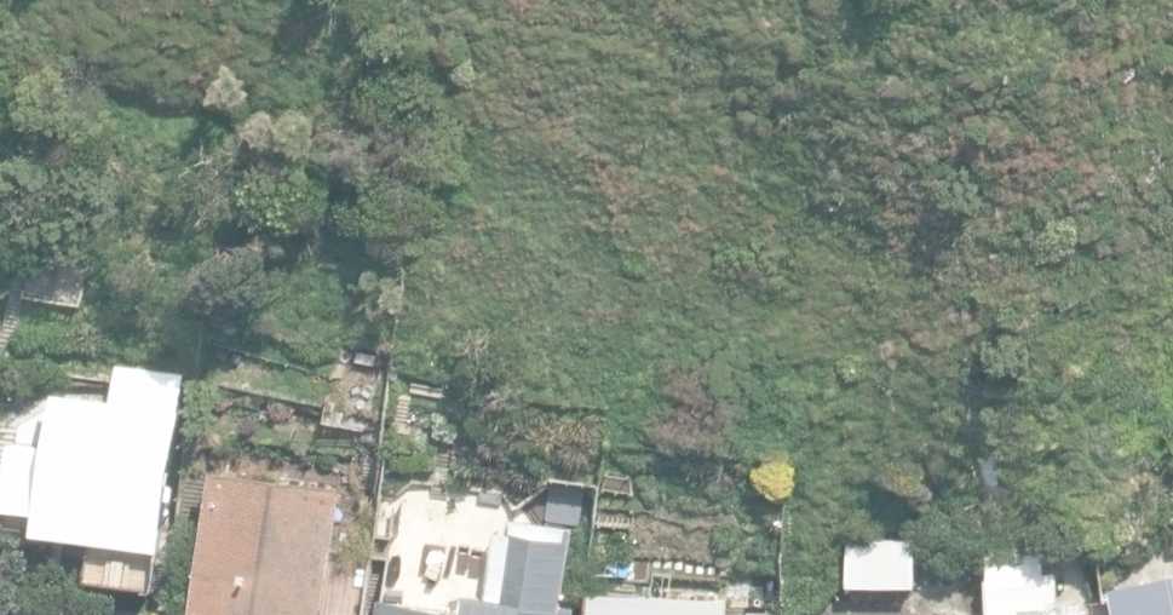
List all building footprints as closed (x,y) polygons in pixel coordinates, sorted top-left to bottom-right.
[(340,410),(375,416),(387,356),(351,349),(340,410)] [(102,555),(157,563),(183,371),(115,362),(110,400),(52,392),(46,440),(10,435),(1,507),(37,512),(34,533),(104,542),(102,555)] [(346,483),(211,464),(190,614),(328,614),(346,483)] [(571,541),(513,532),(501,614),(560,614),(571,541)] [(848,586),(913,588),(914,539),(849,537),(848,586)] [(952,555),(920,559),(928,614),(960,614),(952,555)] [(654,564),(654,595),(676,594),(675,564),(654,564)] [(1057,571),(987,575),(989,614),(1061,614),(1057,571)] [(1107,588),(1112,614),(1172,614),(1172,573),(1107,588)] [(729,601),(583,595),(582,614),(728,614),(729,601)] [(380,602),(378,614),(471,614),(380,602)]
